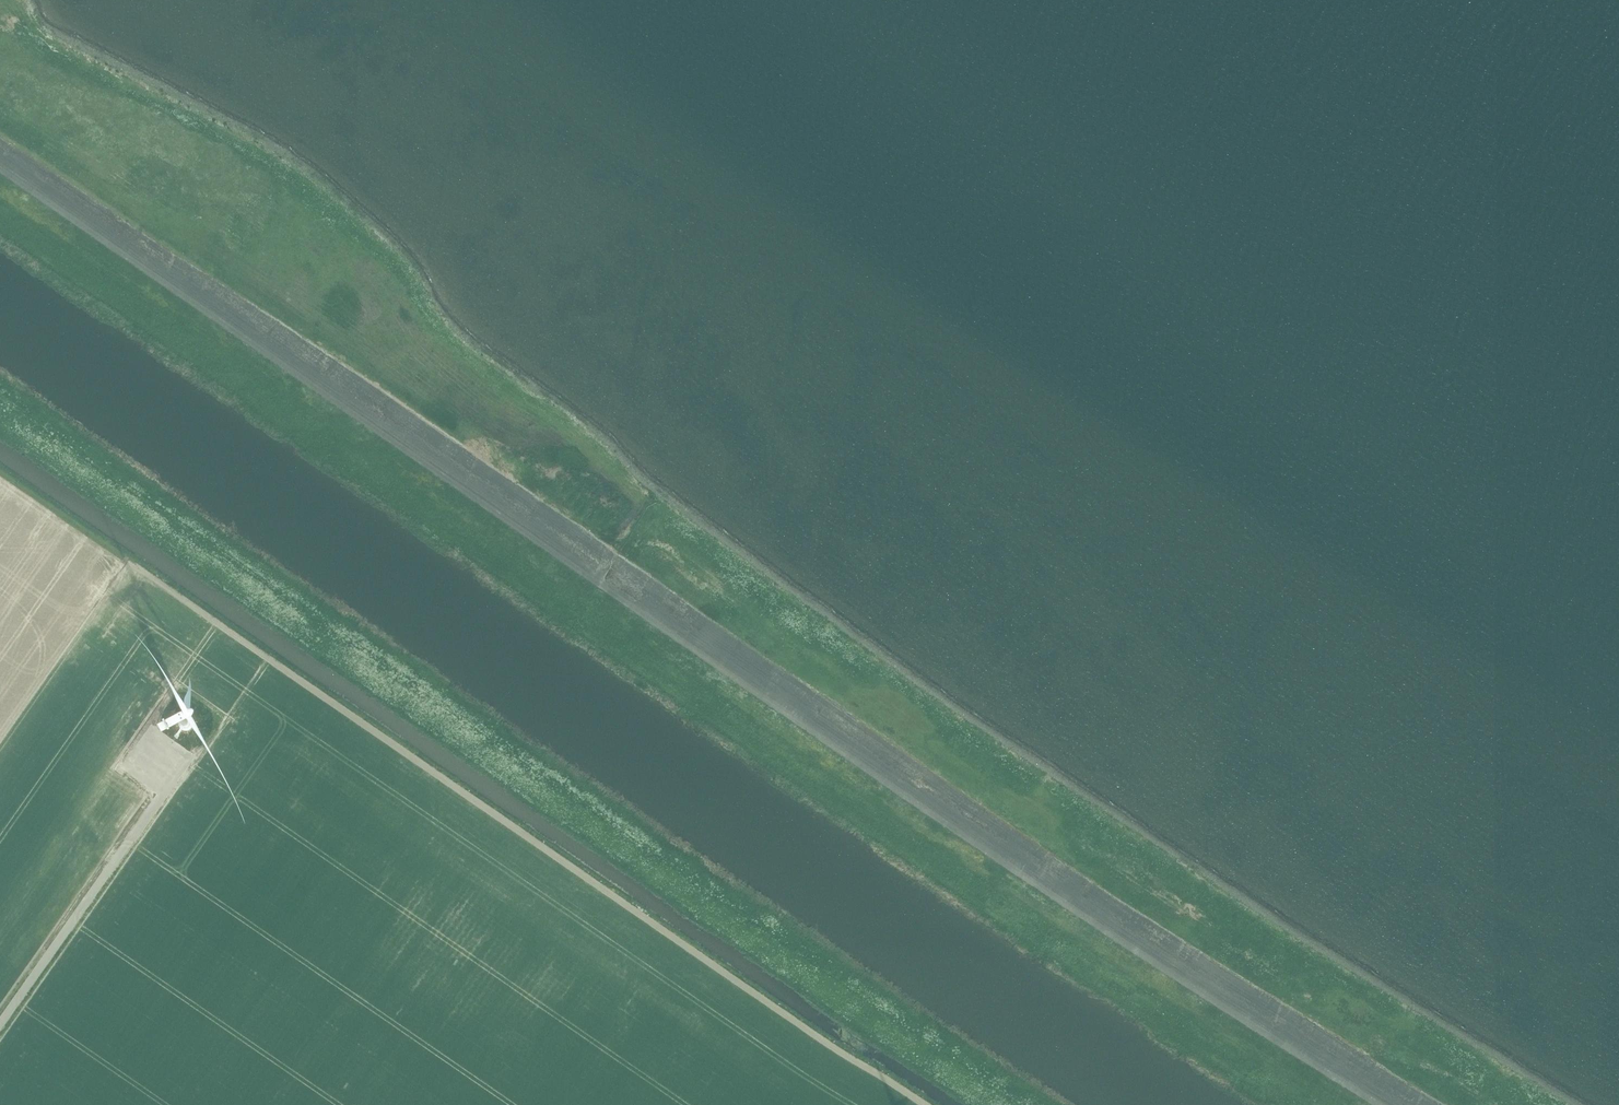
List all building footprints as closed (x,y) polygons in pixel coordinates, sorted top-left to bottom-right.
[(181,723),(182,726),(185,727),(188,726),(190,724),(190,721),(189,719),(186,717),(183,718),(181,720),(181,723)]
